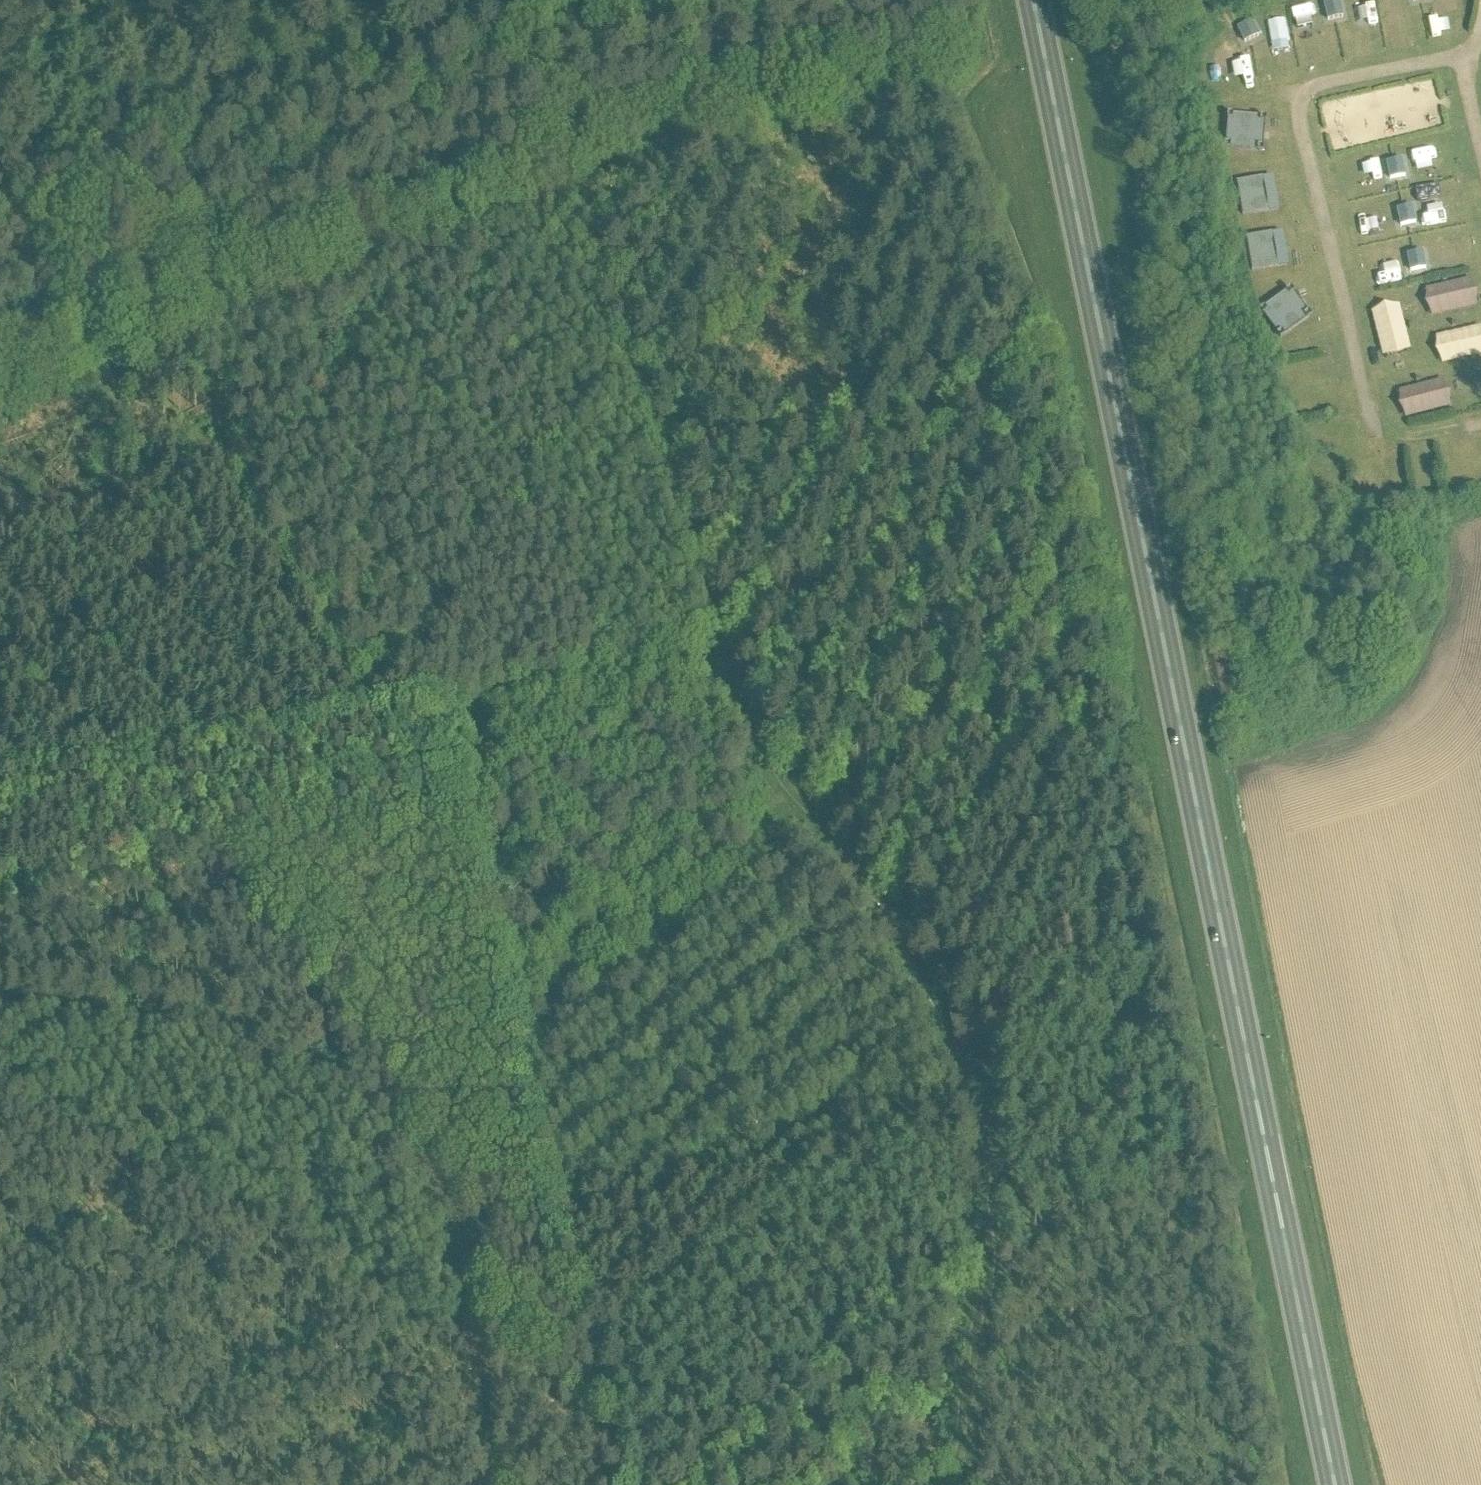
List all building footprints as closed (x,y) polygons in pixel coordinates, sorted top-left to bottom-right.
[(1440,4),(1449,34),(1463,30),(1459,14),(1467,12),(1463,0),(1453,0),(1440,4)] [(1327,23),(1343,20),(1340,3),(1324,6),(1327,23)] [(1270,23),(1272,33),(1282,32),(1280,21),(1270,23)] [(1244,45),(1259,38),(1251,23),(1237,29),(1244,45)] [(1369,100),(1341,106),(1344,120),(1372,114),(1369,100)] [(1242,140),(1273,131),(1269,118),(1239,127),(1242,140)] [(1404,162),(1415,160),(1413,152),(1434,147),(1429,124),(1396,131),(1404,162)] [(1390,181),(1405,178),(1402,162),(1386,165),(1390,181)] [(1249,187),(1251,201),(1282,196),(1279,182),(1249,187)] [(1367,218),(1402,208),(1398,195),(1363,205),(1367,218)] [(1397,212),(1401,229),(1416,225),(1412,208),(1397,212)] [(1253,219),(1255,232),(1288,227),(1287,215),(1253,219)] [(1266,267),(1286,265),(1283,243),(1263,245),(1266,267)] [(1407,257),(1411,275),(1426,271),(1423,254),(1407,257)] [(1297,279),(1281,283),(1278,273),(1264,277),(1269,298),(1300,291),(1297,279)] [(1311,309),(1276,317),(1279,329),(1314,322),(1311,309)] [(1446,312),(1427,314),(1428,324),(1447,322),(1446,312)] [(1274,372),(1272,360),(1263,362),(1265,373),(1274,372)] [(1446,385),(1464,381),(1462,370),(1444,374),(1446,385)] [(1289,433),(1287,421),(1278,423),(1280,435),(1289,433)] [(1291,481),(1293,494),(1302,493),(1301,480),(1291,481)] [(1467,487),(1467,498),(1478,498),(1478,486),(1467,487)] [(1407,498),(1409,509),(1420,507),(1418,496),(1407,498)]
